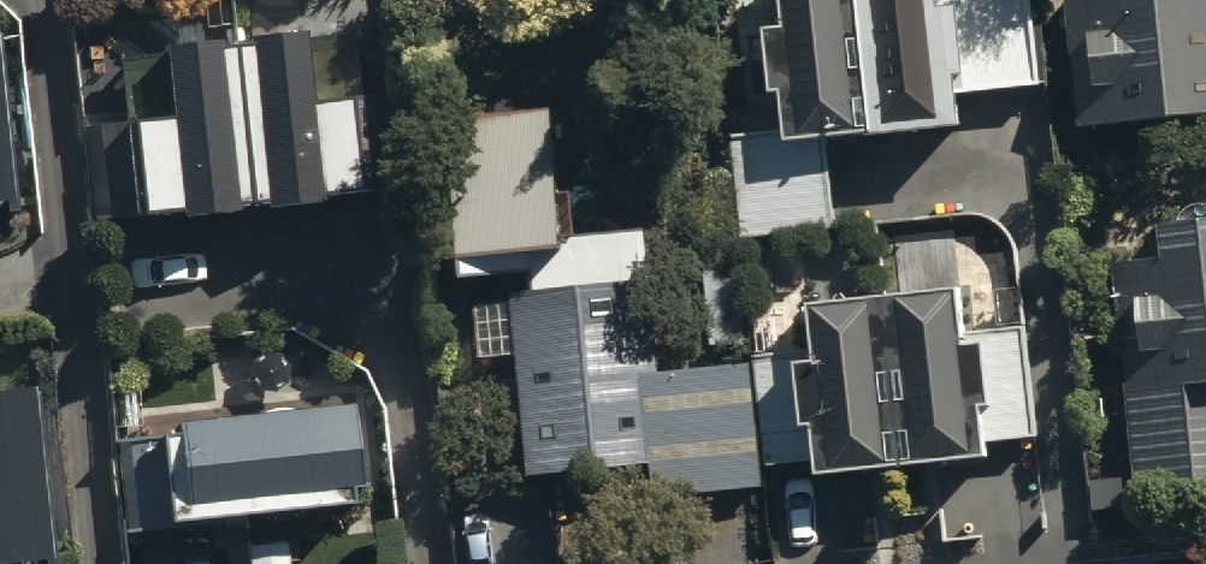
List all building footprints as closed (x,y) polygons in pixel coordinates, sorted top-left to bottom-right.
[(775,121),(943,115),(939,0),(770,0),(775,121)] [(1046,115),(1205,112),(1205,0),(1044,0),(1046,115)] [(300,30),(229,39),(249,189),(360,173),(347,83),(308,88),(300,30)] [(93,211),(249,189),(229,39),(120,54),(129,118),(81,125),(93,211)] [(549,236),(541,103),(443,108),(451,242),(549,236)] [(1099,248),(1120,485),(1186,479),(1177,368),(1205,366),(1205,194),(1144,199),(1148,243),(1099,248)] [(952,280),(785,289),(795,476),(962,467),(952,280)] [(642,285),(508,294),(520,465),(653,456),(642,285)] [(24,404),(0,406),(0,563),(36,563),(24,404)] [(159,418),(166,513),(350,501),(344,406),(159,418)]
